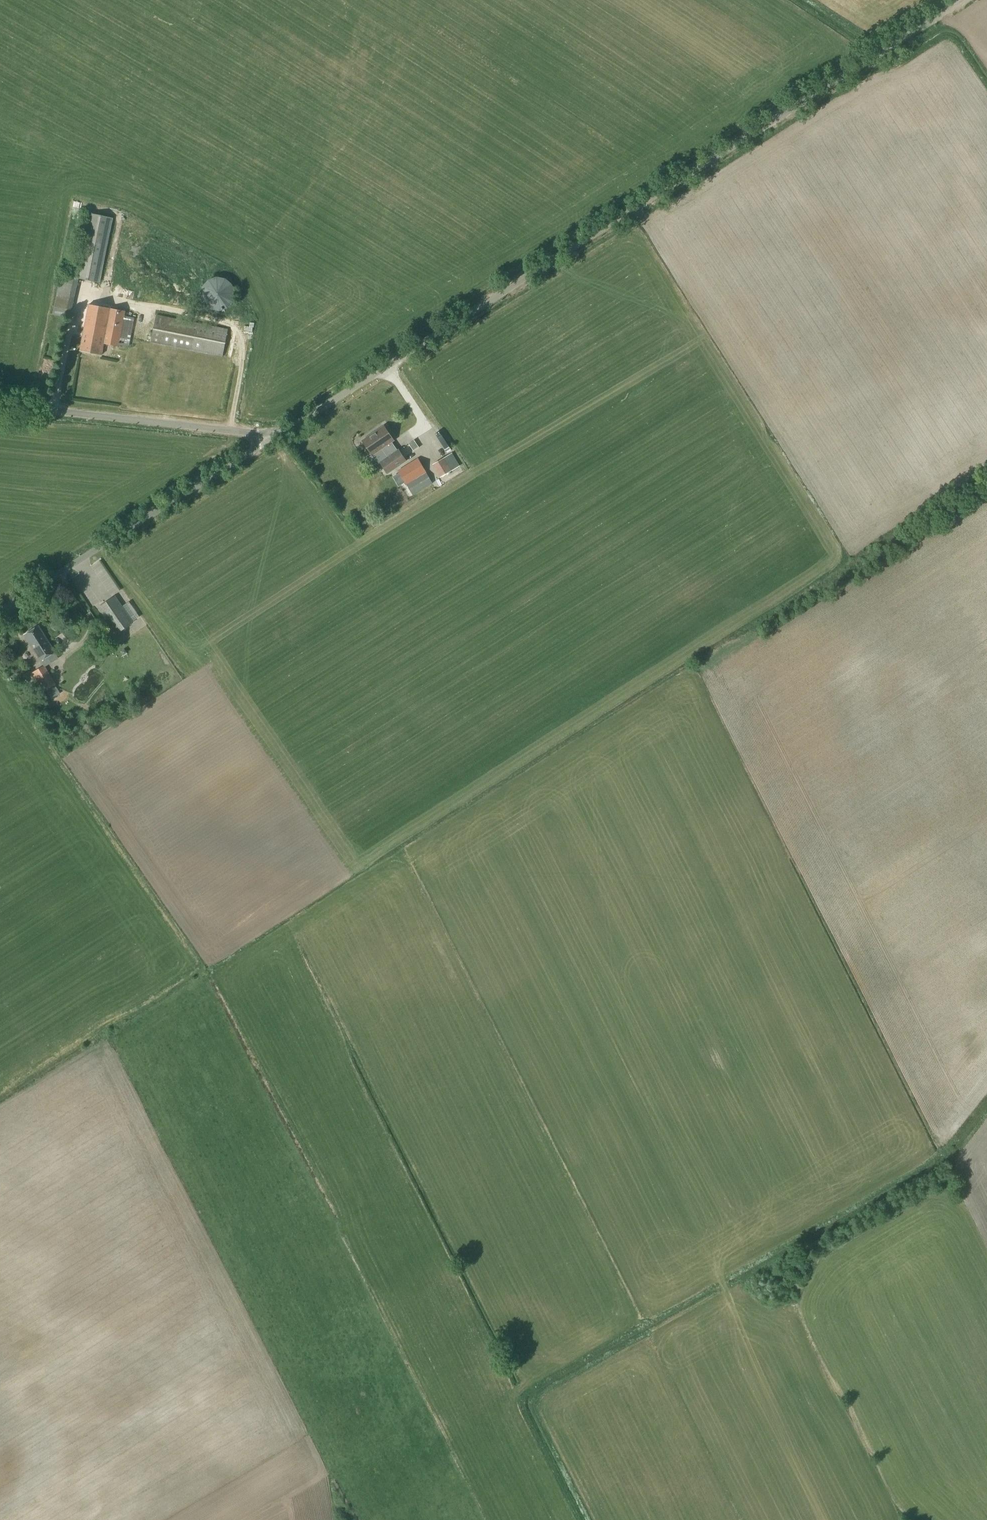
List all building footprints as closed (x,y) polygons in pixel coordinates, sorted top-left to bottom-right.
[(89,213),(77,278),(79,279),(100,283),(113,218),(89,213)] [(170,260),(178,266),(184,258),(177,251),(170,260)] [(219,311),(228,309),(234,302),(235,293),(232,285),(226,279),(217,277),(208,280),(202,287),(201,295),(204,303),(210,309),(219,311)] [(129,347),(134,318),(125,316),(126,311),(89,304),(80,351),(102,355),(104,344),(119,347),(119,345),(129,347)] [(222,357),(228,329),(156,315),(151,343),(222,357)] [(406,461),(393,444),(392,441),(393,441),(383,427),(362,442),(372,456),(374,455),(388,474),(406,461)] [(440,477),(459,466),(452,453),(432,464),(440,477)] [(414,495),(433,484),(418,459),(398,470),(412,495),(414,494),(414,495)] [(117,634),(133,623),(115,597),(99,608),(117,634)] [(126,605),(132,615),(140,611),(133,600),(126,605)] [(41,661),(55,652),(39,626),(24,635),(41,661)] [(44,665),(31,674),(35,681),(29,685),(32,689),(38,686),(42,693),(46,690),(50,696),(59,691),(55,685),(56,684),(44,665)]
